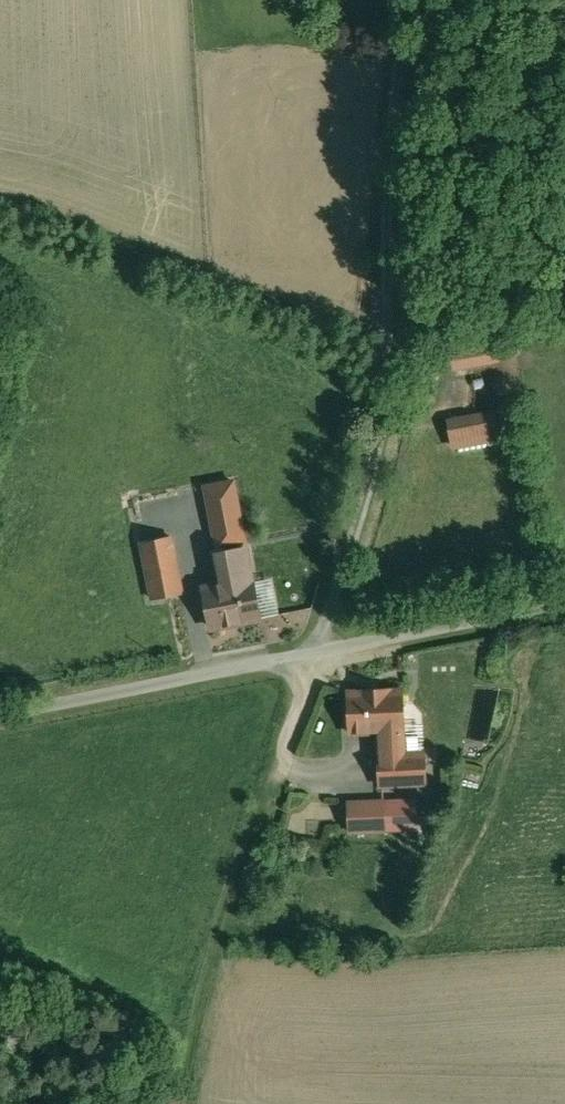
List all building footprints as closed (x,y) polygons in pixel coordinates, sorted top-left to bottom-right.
[(457,446),(526,442),(523,408),(455,413),(457,446)] [(239,519),(215,524),(220,548),(244,544),(239,519)] [(171,537),(142,543),(153,599),(182,593),(171,537)] [(251,579),(245,548),(225,552),(231,583),(204,588),(211,628),(259,618),(252,579),(251,579)] [(401,689),(349,692),(351,733),(378,732),(379,755),(404,754),(403,731),(401,689)] [(404,754),(379,755),(381,785),(425,783),(423,753),(404,754)] [(385,830),(384,801),(349,802),(350,831),(385,830)]
